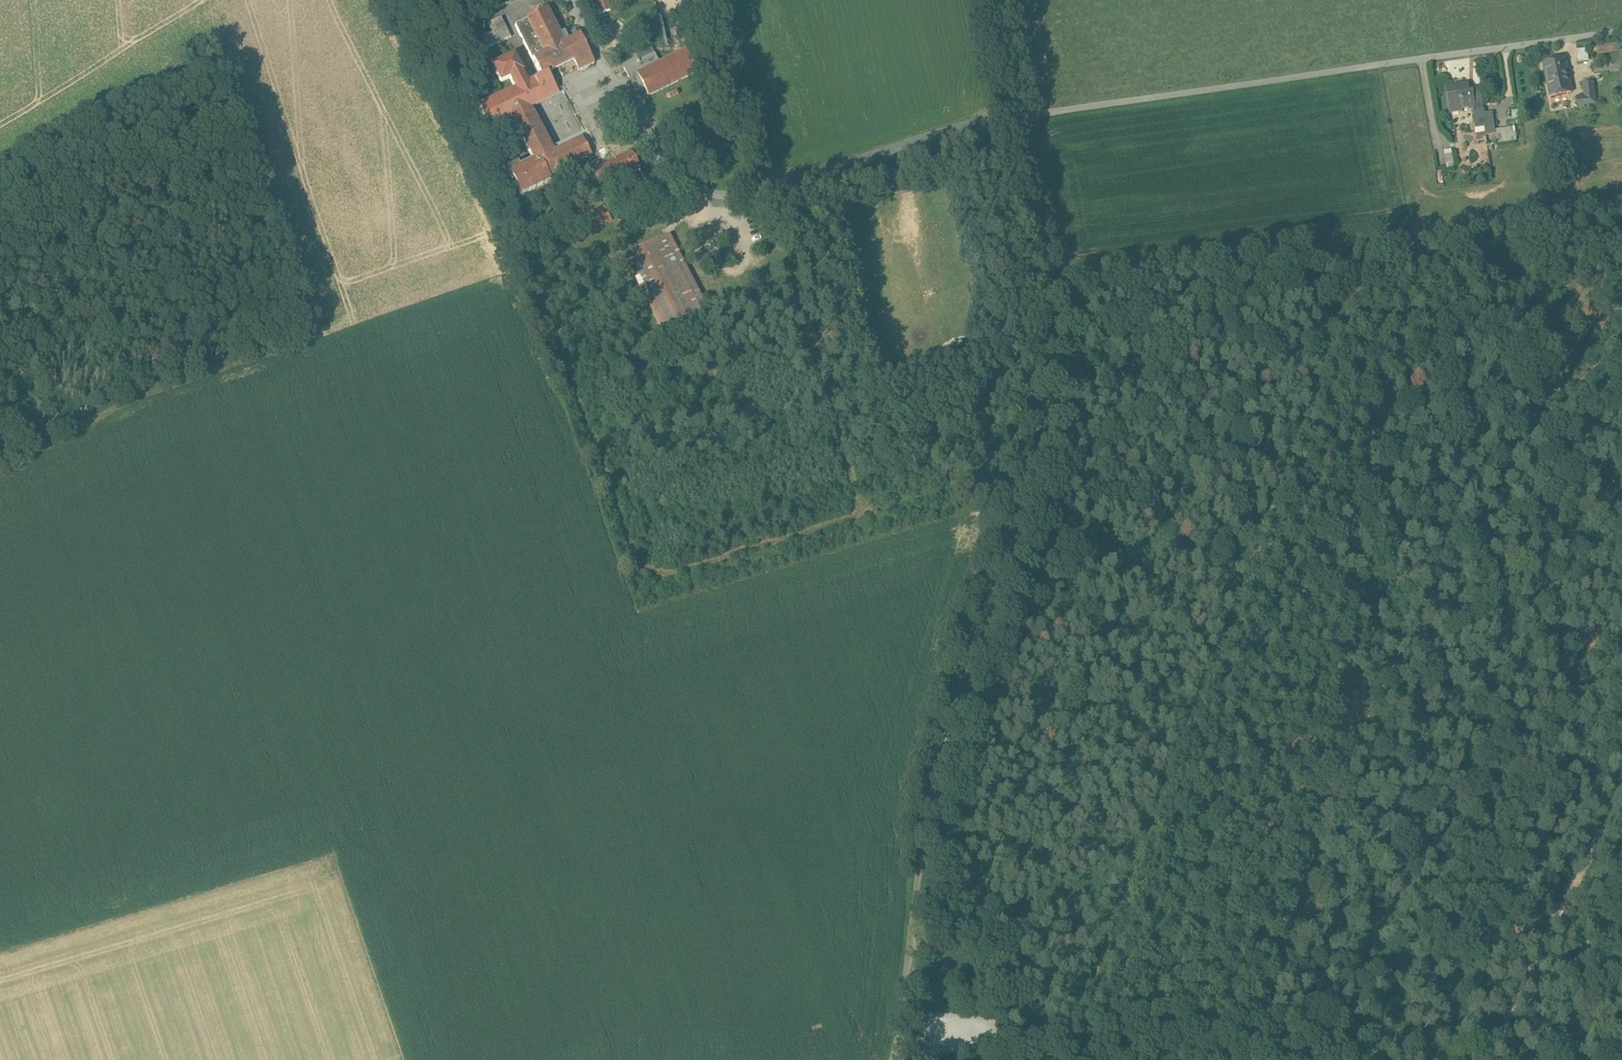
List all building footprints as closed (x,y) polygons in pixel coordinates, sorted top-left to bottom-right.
[(606,0),(594,0),(600,14),(610,10),(606,0)] [(558,34),(546,11),(526,21),(538,44),(558,34)] [(500,20),(487,26),(491,34),(480,40),(486,51),(510,39),(500,20)] [(538,44),(526,21),(515,27),(527,50),(538,44)] [(549,156),(525,109),(556,93),(547,76),(557,70),(562,79),(577,71),(578,72),(594,64),(580,36),(578,37),(574,31),(565,36),(568,42),(563,44),(558,34),(538,44),(544,55),(532,61),(541,78),(529,85),(523,73),(524,73),(514,55),(490,67),(500,85),(509,80),(515,92),(478,111),(489,131),(510,120),(533,164),(519,171),(517,167),(507,173),(520,199),(550,183),(548,180),(553,178),(557,186),(569,179),(565,171),(591,158),(581,140),(549,156)] [(1620,41),(1593,45),(1594,51),(1621,47),(1620,41)] [(538,44),(527,50),(532,61),(544,55),(538,44)] [(685,48),(659,62),(652,44),(634,53),(638,60),(625,66),(636,90),(644,87),(648,95),(657,91),(659,91),(658,90),(667,86),(668,86),(668,85),(677,81),(677,82),(678,81),(678,80),(687,76),(687,77),(688,76),(697,71),(685,48)] [(1576,47),(1577,60),(1588,59),(1588,47),(1576,47)] [(1565,57),(1544,61),(1551,95),(1572,91),(1565,57)] [(1593,79),(1584,81),(1586,94),(1577,95),(1579,104),(1579,106),(1585,106),(1585,102),(1596,101),(1593,79)] [(1468,81),(1448,84),(1449,92),(1446,93),(1449,112),(1462,110),(1462,108),(1469,107),(1469,105),(1474,105),(1477,122),(1484,121),(1485,121),(1484,113),(1480,88),(1469,90),(1468,81)] [(1492,112),(1484,113),(1485,121),(1484,121),(1485,127),(1494,125),(1492,112)] [(1498,142),(1517,138),(1514,124),(1495,128),(1498,142)] [(1451,147),(1444,149),(1447,166),(1455,165),(1451,147)] [(630,154),(621,158),(631,175),(639,171),(630,154)] [(621,158),(590,174),(599,192),(631,175),(621,158)] [(648,172),(640,176),(647,189),(655,184),(648,172)] [(591,214),(585,217),(587,221),(573,228),(578,239),(611,223),(603,208),(591,214)] [(662,239),(624,257),(663,337),(703,317),(698,308),(704,305),(670,235),(662,239)]
